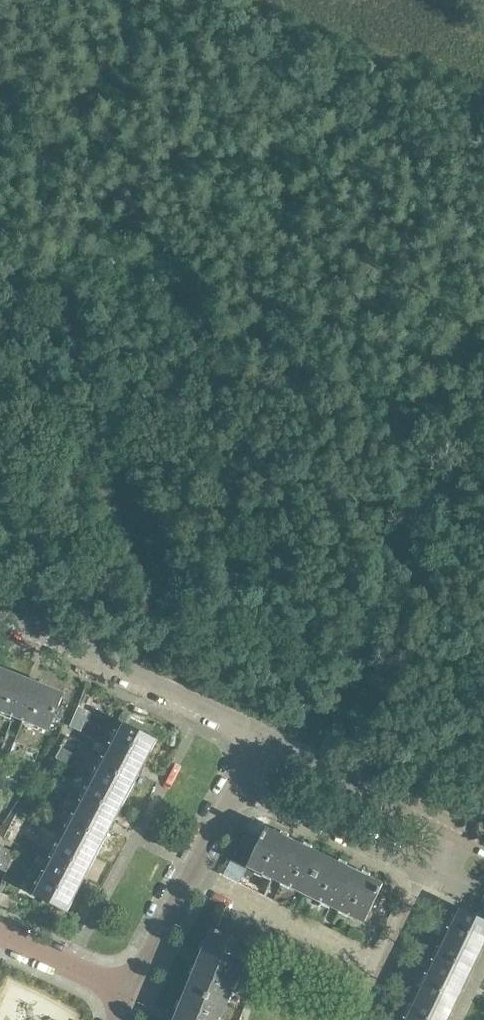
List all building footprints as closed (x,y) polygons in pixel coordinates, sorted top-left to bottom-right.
[(63,695),(2,671),(0,677),(0,710),(49,730),(63,695)] [(80,706),(70,725),(80,730),(90,711),(80,706)] [(119,721),(125,724),(130,714),(124,711),(119,721)] [(127,798),(140,774),(144,765),(158,741),(125,724),(116,742),(113,748),(95,781),(127,798)] [(97,854),(110,830),(127,798),(95,781),(65,838),(97,854)] [(323,858),(289,842),(279,837),(280,835),(267,828),(264,833),(260,841),(248,865),(307,893),(323,858)] [(247,869),(248,865),(260,841),(245,834),(232,862),(247,869)] [(68,913),(80,888),(85,878),(97,854),(65,838),(35,896),(46,901),(68,913)] [(15,851),(2,846),(0,850),(0,868),(7,871),(15,851)] [(368,879),(359,875),(323,858),(307,893),(366,922),(381,889),(383,884),(369,878),(368,879)] [(217,929),(225,933),(239,915),(229,908),(226,907),(217,929)] [(457,919),(447,940),(479,956),(483,946),(483,922),(460,910),(460,911),(461,912),(458,916),(454,914),(453,917),(457,919)] [(240,913),(239,915),(225,933),(237,939),(250,921),(240,913)] [(237,939),(248,944),(261,926),(251,919),(250,921),(237,939)] [(248,944),(250,945),(259,950),(272,931),(262,924),(261,926),(248,944)] [(195,976),(193,975),(187,989),(225,1005),(250,945),(248,944),(237,939),(225,933),(217,929),(216,931),(211,929),(206,943),(208,944),(195,976)] [(274,930),(272,931),(259,950),(270,955),(284,937),(274,930)] [(285,935),(284,937),(270,955),(282,960),(295,942),(285,935)] [(479,956),(447,940),(443,948),(439,946),(438,949),(442,951),(424,987),(420,985),(419,988),(423,990),(419,998),(451,1014),(479,956)] [(330,957),(329,959),(315,977),(332,985),(342,963),(341,962),(340,964),(330,957)] [(225,1005),(187,989),(182,1003),(183,1004),(177,1019),(219,1019),(225,1005)] [(419,998),(415,1006),(411,1004),(410,1007),(414,1009),(408,1019),(448,1019),(451,1014),(419,998)]
